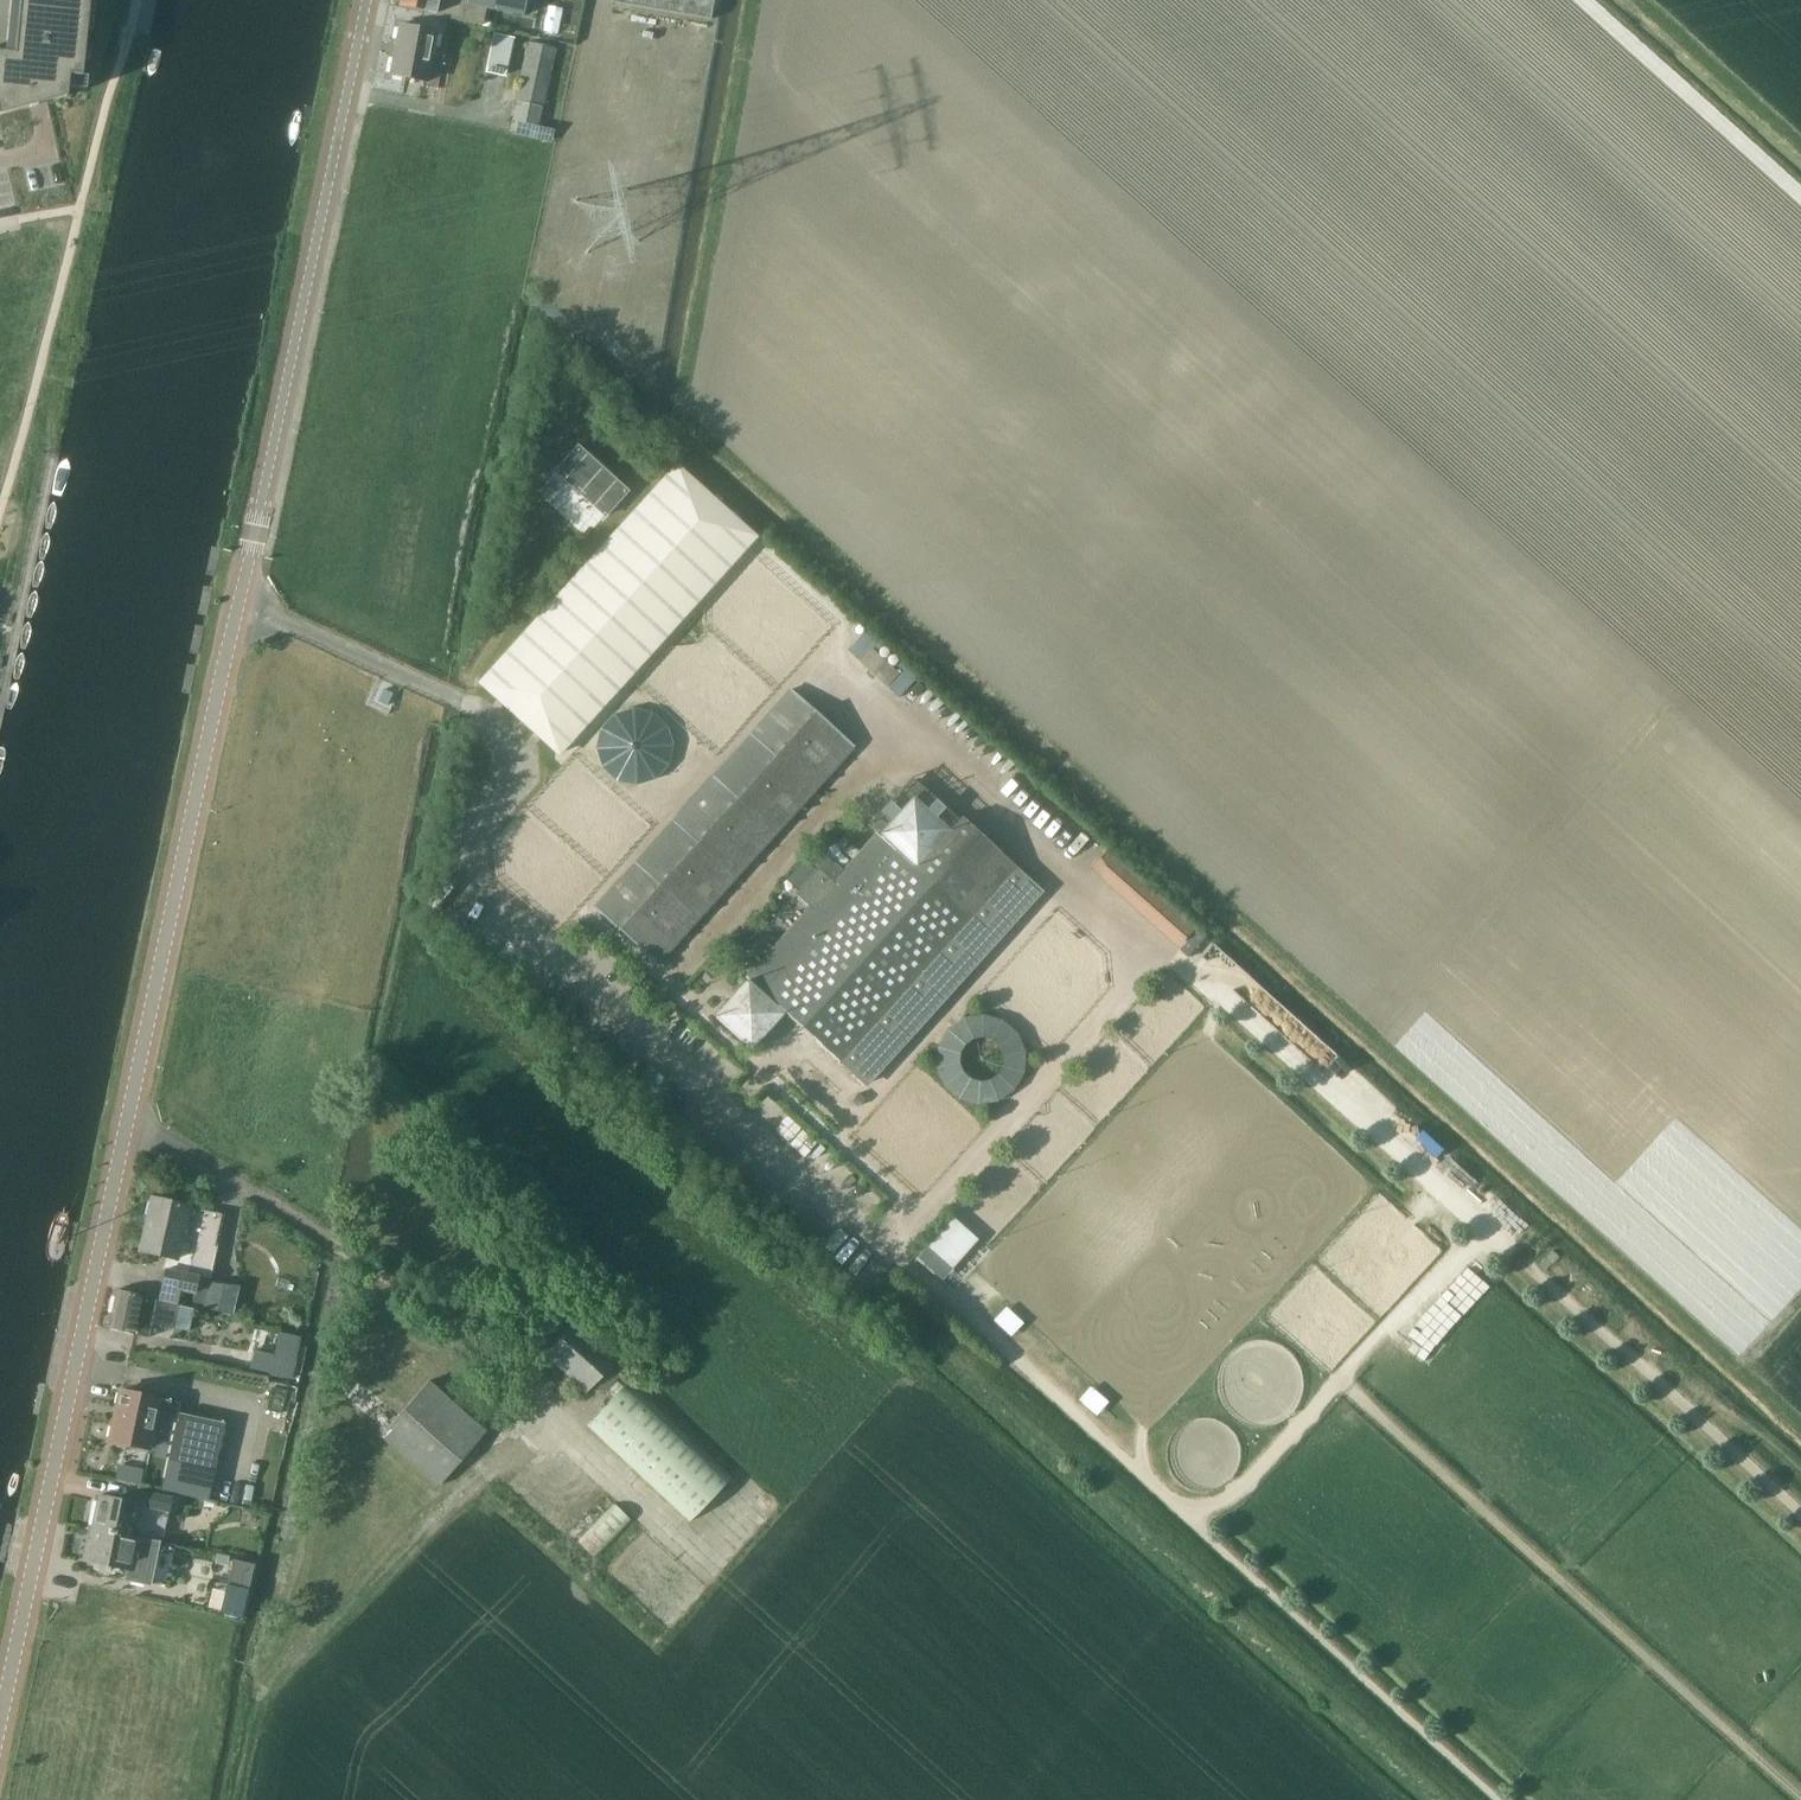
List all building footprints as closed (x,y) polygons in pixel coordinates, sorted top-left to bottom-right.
[(6,54),(0,53),(0,115),(30,107),(37,105),(46,102),(66,97),(67,87),(80,89),(88,0),(12,0),(6,54)] [(523,0),(397,0),(396,6),(432,15),(431,17),(479,28),(483,8),(519,17),(523,0)] [(714,0),(613,0),(613,2),(711,19),(714,0)] [(424,85),(435,34),(398,27),(387,77),(424,85)] [(493,35),(485,74),(505,78),(513,39),(493,35)] [(527,41),(516,100),(512,121),(539,126),(543,106),(557,47),(527,41)] [(580,439),(554,465),(604,515),(630,488),(580,439)] [(564,755),(757,529),(673,457),(480,683),(564,755)] [(632,864),(591,909),(658,967),(853,750),(788,691),(747,736),(751,739),(732,760),(753,779),(735,799),(710,777),(669,823),(694,845),(657,886),(632,864)] [(865,1087),(1041,891),(961,819),(949,833),(914,802),(911,802),(879,838),(876,836),(860,853),(847,840),(797,895),(811,908),(746,979),(865,1087)] [(1106,848),(1092,863),(1180,946),(1194,931),(1106,848)] [(1003,1110),(1036,1038),(959,1003),(926,1074),(1003,1110)] [(179,1262),(192,1211),(154,1201),(140,1252),(179,1262)] [(958,1217),(931,1245),(952,1264),(978,1236),(958,1217)] [(162,1287),(194,1294),(191,1307),(204,1310),(208,1291),(197,1288),(200,1274),(166,1267),(162,1287)] [(150,1299),(119,1293),(118,1293),(110,1330),(149,1339),(153,1324),(175,1329),(180,1307),(150,1300),(150,1299)] [(599,1391),(604,1386),(613,1394),(584,1428),(691,1521),(724,1483),(725,1484),(732,1476),(630,1380),(624,1386),(613,1376),(614,1375),(605,1367),(611,1359),(572,1323),(544,1355),(583,1391),(590,1383),(599,1391)] [(253,1349),(249,1368),(270,1372),(270,1374),(292,1379),(300,1336),(279,1331),(274,1354),(253,1349)] [(430,1380),(381,1434),(440,1486),(488,1430),(430,1380)] [(180,1402),(170,1400),(121,1390),(111,1441),(150,1449),(143,1486),(208,1499),(223,1421),(178,1412),(180,1402)] [(143,1469),(118,1464),(115,1480),(140,1484),(143,1469)] [(172,1498),(149,1492),(146,1506),(168,1512),(172,1498)] [(138,1503),(100,1494),(92,1529),(144,1540),(145,1534),(132,1532),(138,1503)] [(594,1559),(631,1522),(613,1505),(577,1543),(594,1559)] [(92,1529),(92,1533),(98,1534),(92,1561),(96,1562),(95,1567),(98,1569),(102,1570),(105,1570),(109,1570),(110,1565),(128,1569),(126,1578),(150,1583),(159,1543),(144,1540),(92,1529)] [(242,1619),(254,1565),(233,1561),(220,1615),(242,1619)]
